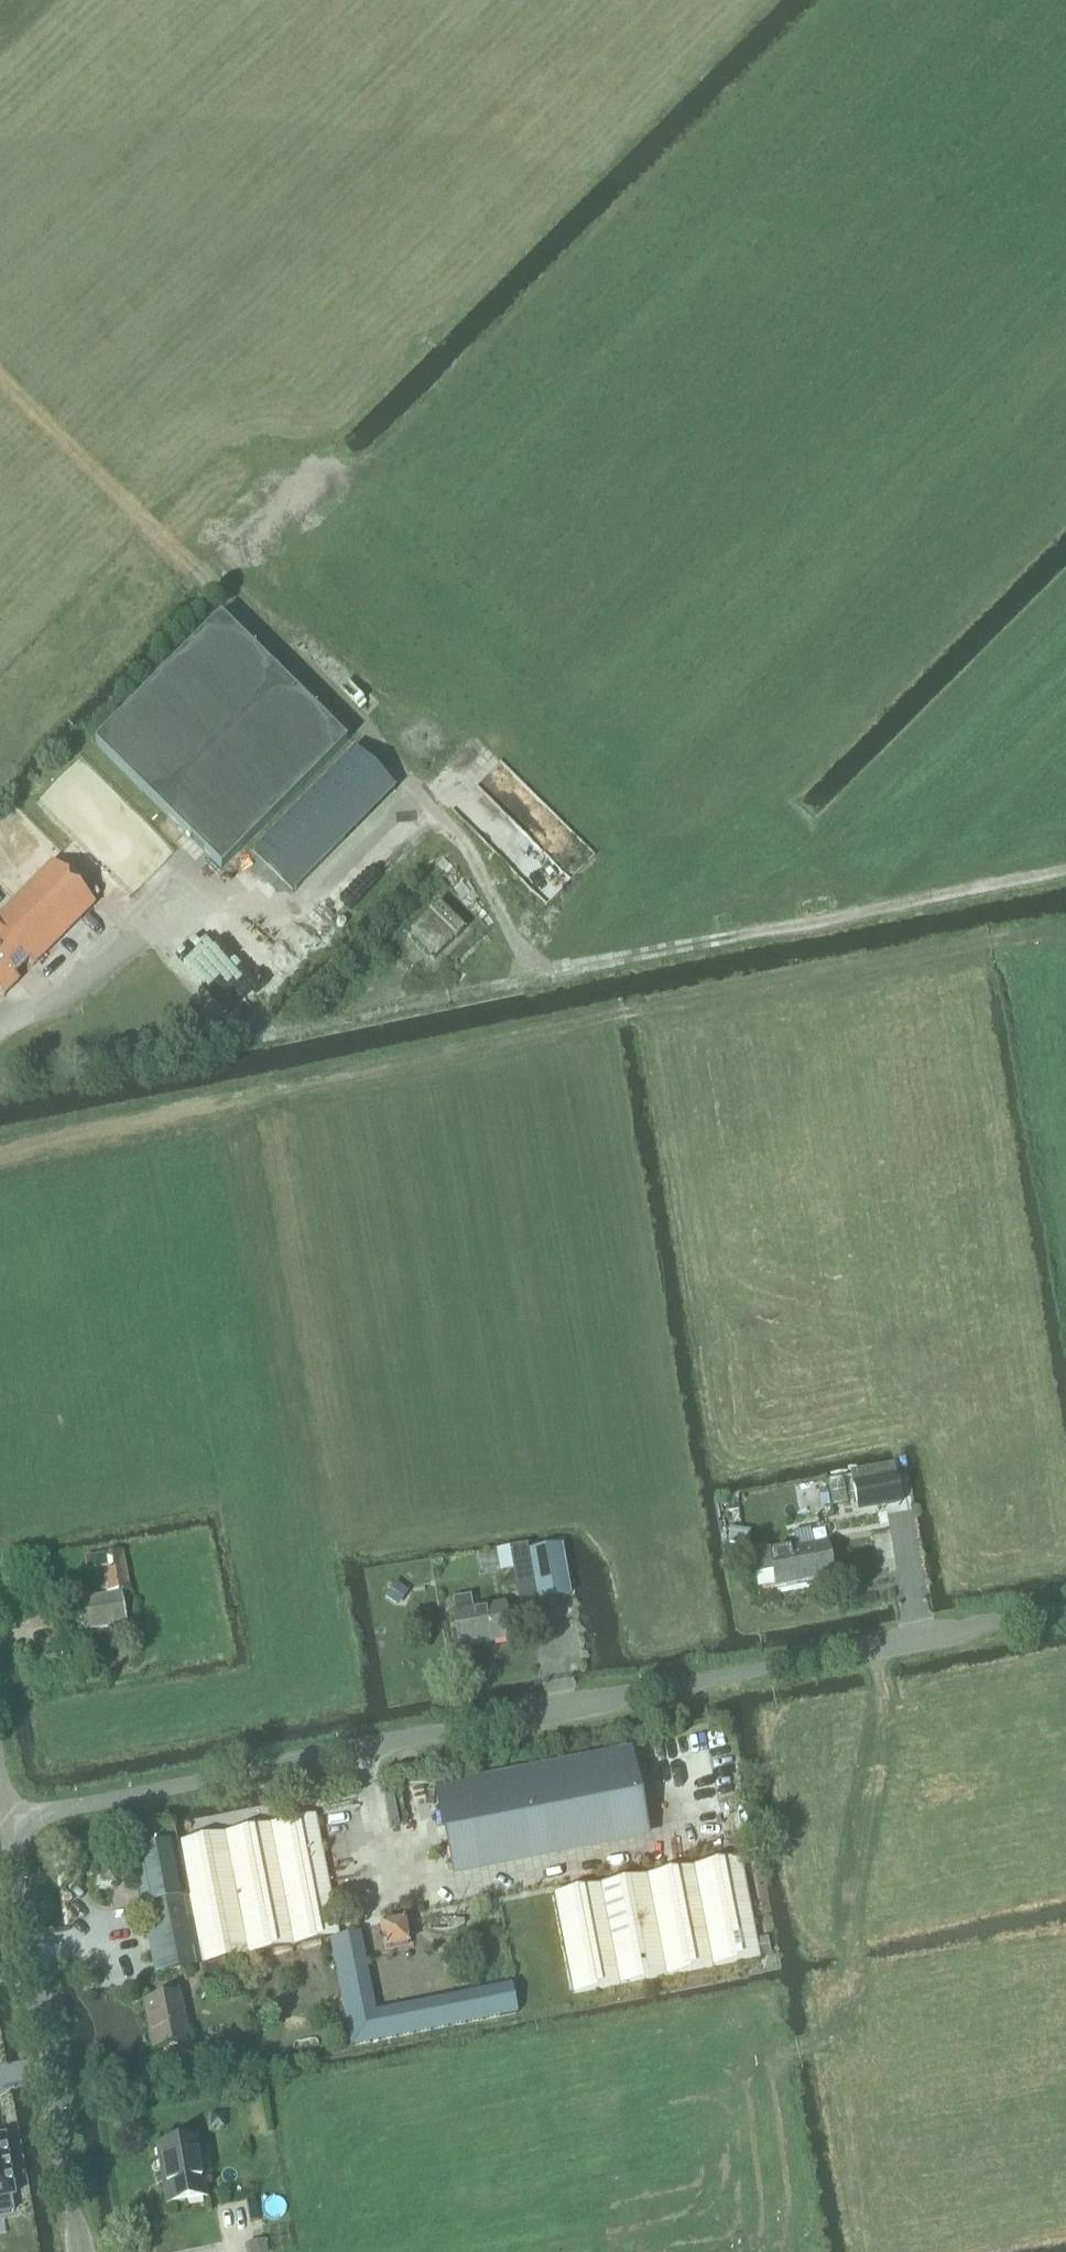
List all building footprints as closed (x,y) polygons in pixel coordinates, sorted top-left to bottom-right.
[(222,869),(347,742),(221,617),(95,744),(222,869)] [(331,853),(393,789),(358,755),(259,855),(292,888),(329,851),(331,853)] [(95,905),(53,863),(12,905),(0,917),(0,993),(4,997),(20,982),(16,978),(30,964),(33,967),(95,905)] [(433,964),(465,931),(438,905),(406,938),(433,964)] [(896,1468),(852,1476),(858,1514),(903,1506),(896,1468)] [(771,1550),(751,1553),(755,1577),(772,1575),(775,1588),(833,1577),(827,1544),(771,1554),(771,1550)] [(563,1546),(529,1551),(537,1602),(571,1596),(563,1546)] [(125,1555),(87,1561),(89,1574),(104,1572),(108,1596),(131,1592),(125,1555)] [(82,1633),(126,1625),(121,1595),(77,1602),(82,1633)] [(471,1597),(453,1600),(455,1612),(453,1613),(459,1649),(511,1641),(505,1604),(473,1609),(471,1597)] [(628,1754),(436,1792),(446,1840),(638,1803),(628,1754)] [(314,1818),(133,1854),(143,1903),(187,1895),(201,1967),(203,1966),(205,1977),(226,1973),(224,1962),(339,1938),(314,1818)] [(741,1860),(554,1897),(573,1994),(760,1958),(741,1860)] [(407,1915),(379,1921),(385,1949),(412,1944),(407,1915)] [(371,1978),(337,1984),(349,2048),(520,2015),(514,1981),(377,2008),(371,1978)] [(152,2051),(190,2043),(180,1998),(143,2006),(152,2051)] [(13,2213),(11,2198),(15,2198),(5,2137),(0,2138),(0,2215),(13,2213)] [(168,2207),(208,2200),(198,2141),(157,2148),(168,2207)] [(266,2240),(250,2244),(252,2251),(269,2251),(266,2240)]
